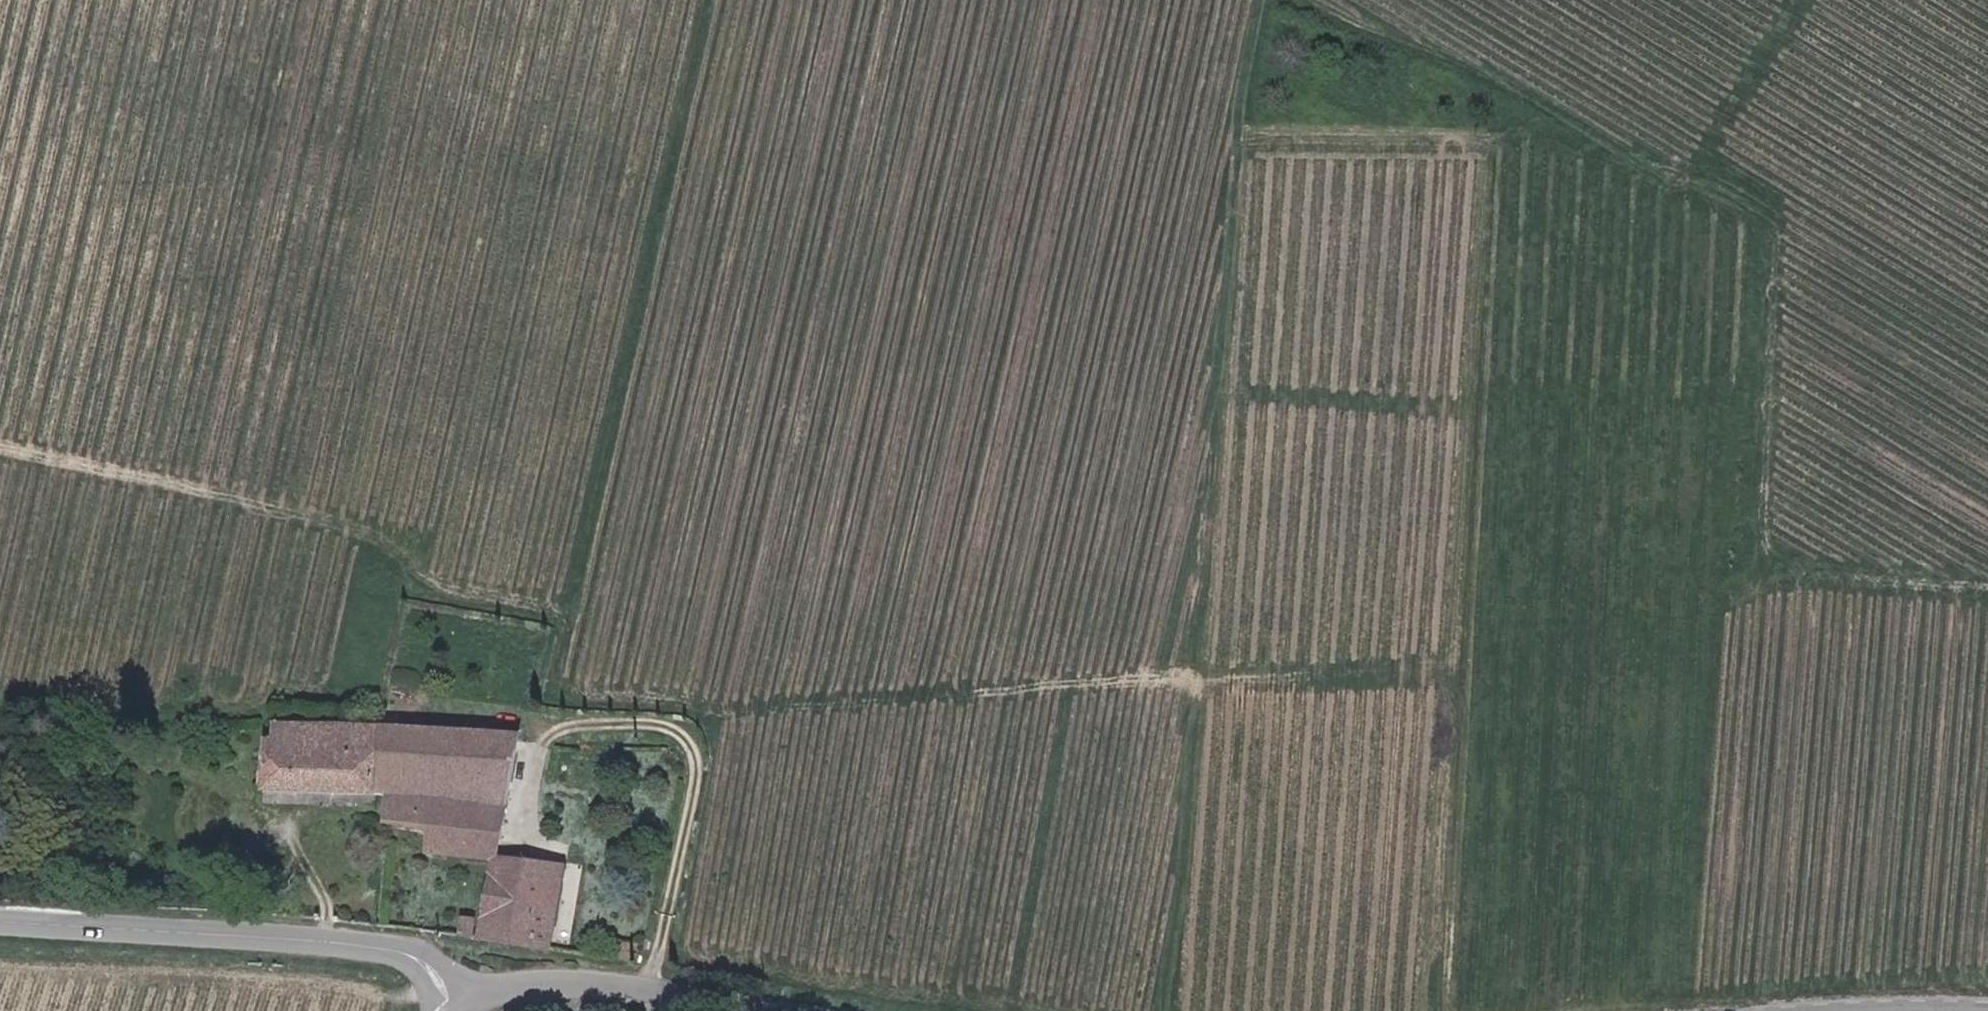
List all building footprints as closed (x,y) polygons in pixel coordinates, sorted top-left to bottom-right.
[(1445,664),(1445,652),(1430,652),(1430,664),(1445,664)] [(393,727),(285,722),(284,741),(277,740),(273,789),(387,795),(393,727)] [(512,835),(532,735),(393,727),(387,795),(400,796),(397,823),(439,827),(512,835)] [(500,859),(508,859),(512,835),(439,827),(438,854),(500,859)] [(559,950),(576,863),(508,859),(500,859),(490,939),(559,950)]
